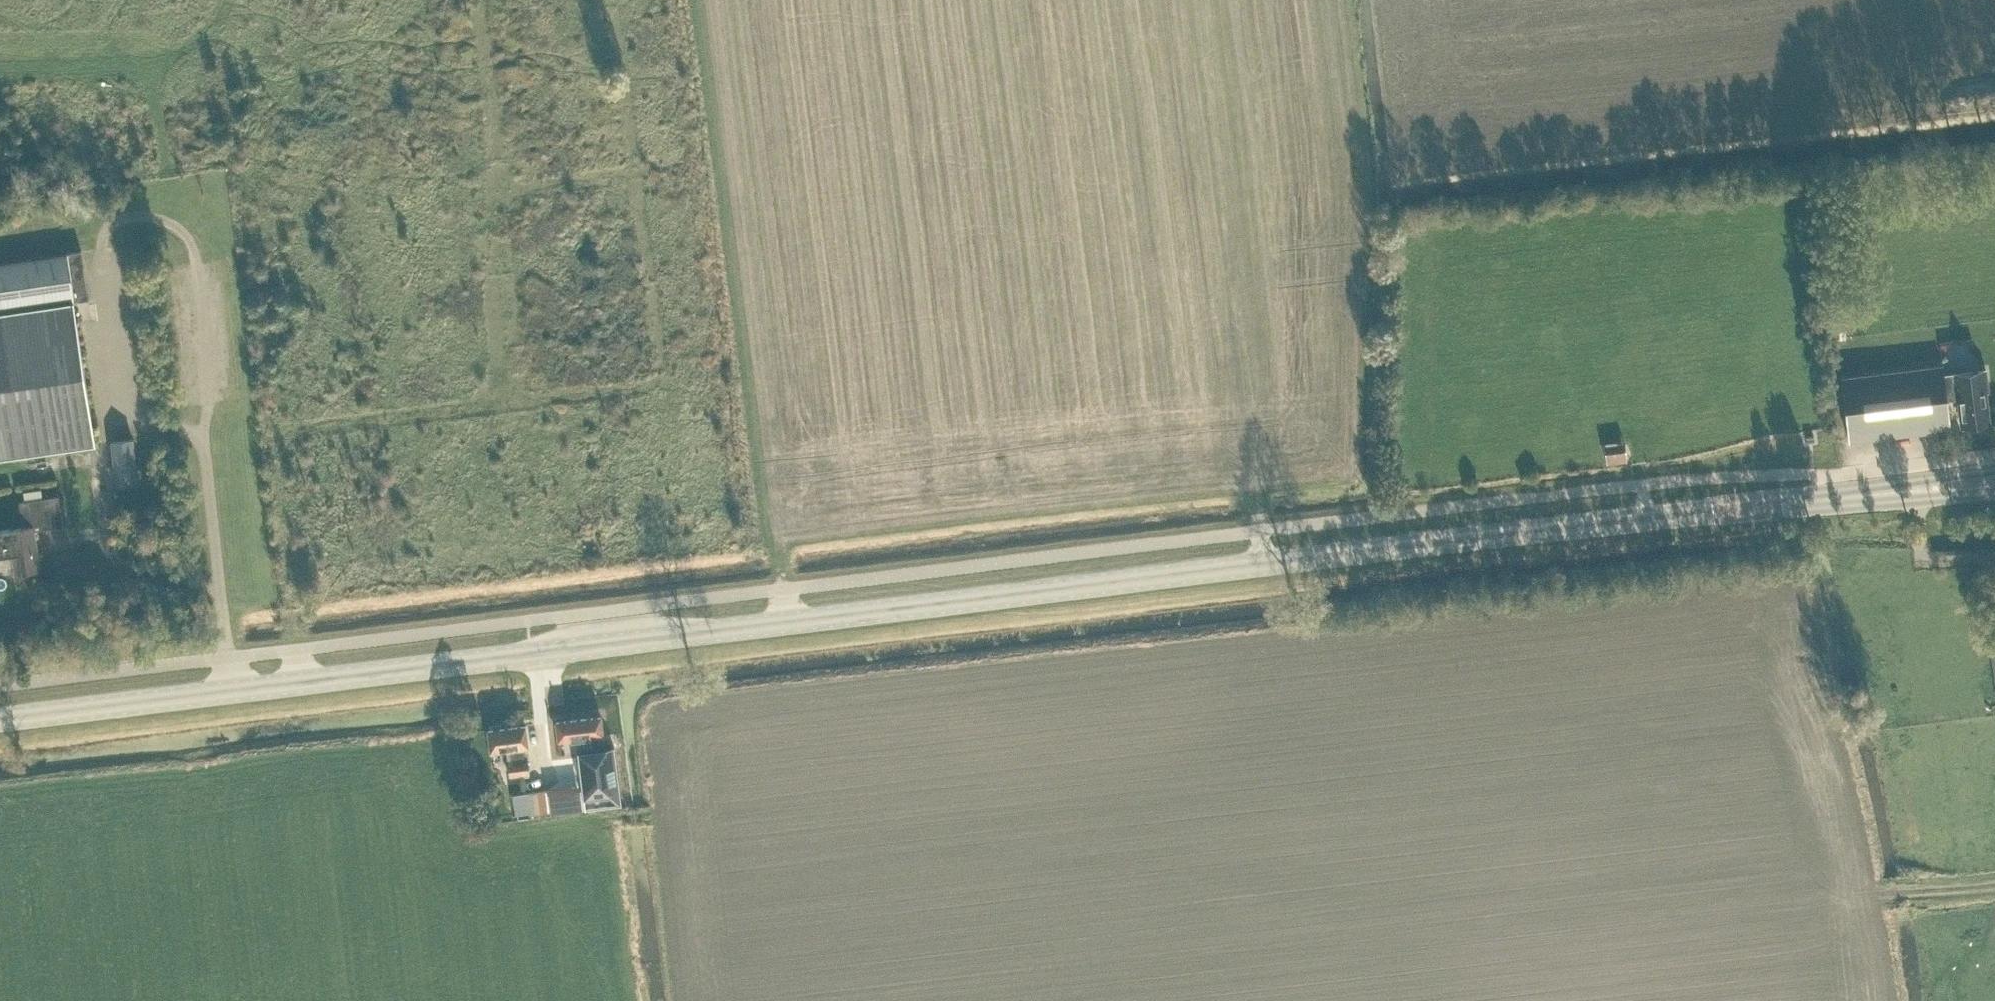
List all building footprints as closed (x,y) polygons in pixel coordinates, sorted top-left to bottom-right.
[(74,301),(88,300),(81,250),(65,253),(66,253),(0,263),(0,458),(95,443),(74,301)] [(1987,425),(1983,395),(1987,394),(1984,372),(1942,377),(1941,367),(1840,380),(1848,440),(1949,427),(1945,401),(1959,400),(1963,428),(1987,425)] [(1606,440),(1609,458),(1628,455),(1626,437),(1606,440)] [(116,486),(137,483),(132,438),(110,441),(116,486)] [(62,525),(58,495),(19,501),(22,526),(0,530),(0,555),(12,553),(15,573),(40,569),(34,530),(62,525)] [(588,809),(622,804),(614,746),(599,748),(597,736),(605,735),(602,716),(557,722),(559,740),(580,737),(582,749),(580,750),(588,809)] [(510,775),(530,773),(528,761),(526,761),(524,748),(529,747),(527,726),(489,730),(491,751),(508,749),(509,763),(508,763),(510,775)] [(549,789),(552,811),(561,810),(558,787),(549,789)] [(528,814),(552,811),(549,789),(526,792),(528,814)]
